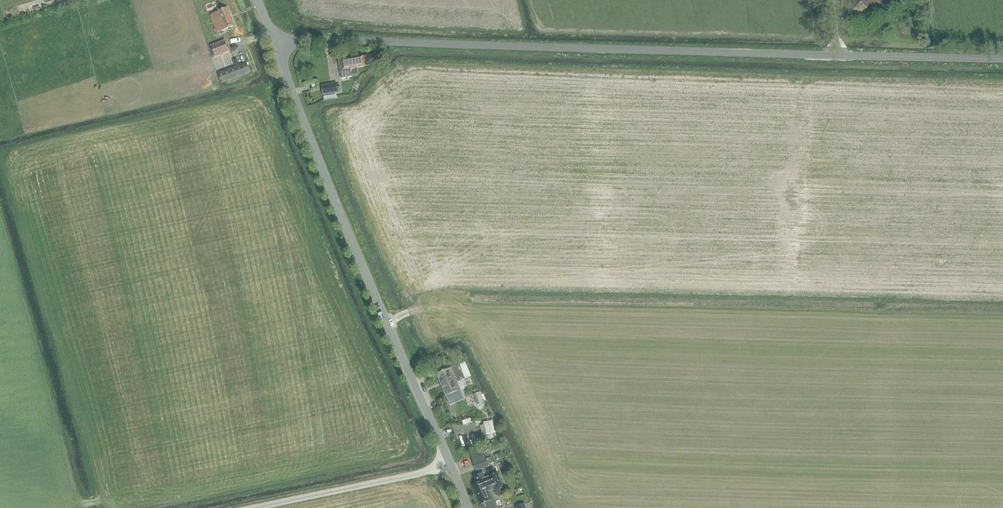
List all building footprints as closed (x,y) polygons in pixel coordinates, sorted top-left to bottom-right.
[(219,8),(216,2),(216,0),(202,6),(205,14),(209,12),(217,32),(234,26),(227,8),(218,11),(218,9),(219,8)] [(907,5),(907,0),(842,0),(842,19),(879,18),(879,6),(907,5)] [(229,52),(224,40),(210,46),(215,57),(229,52)] [(362,56),(347,59),(344,60),(344,59),(338,60),(341,78),(351,77),(350,69),(364,66),(369,65),(367,55),(362,56)] [(235,67),(218,73),(219,76),(221,83),(250,72),(246,63),(235,67)] [(322,95),(338,92),(337,87),(327,89),(327,86),(321,87),(322,95)] [(460,390),(460,389),(457,383),(465,379),(459,365),(436,374),(446,396),(460,390)] [(473,394),(477,406),(483,404),(480,392),(473,394)] [(491,423),(479,425),(482,436),(483,435),(484,439),(491,437),(490,434),(494,433),(491,423)] [(491,466),(488,457),(472,463),(475,471),(491,466)] [(495,495),(499,496),(503,495),(505,491),(496,471),(487,475),(488,478),(485,479),(482,472),(473,476),(476,483),(472,485),(480,504),(484,503),(486,507),(497,507),(490,491),(493,489),(495,495)]
